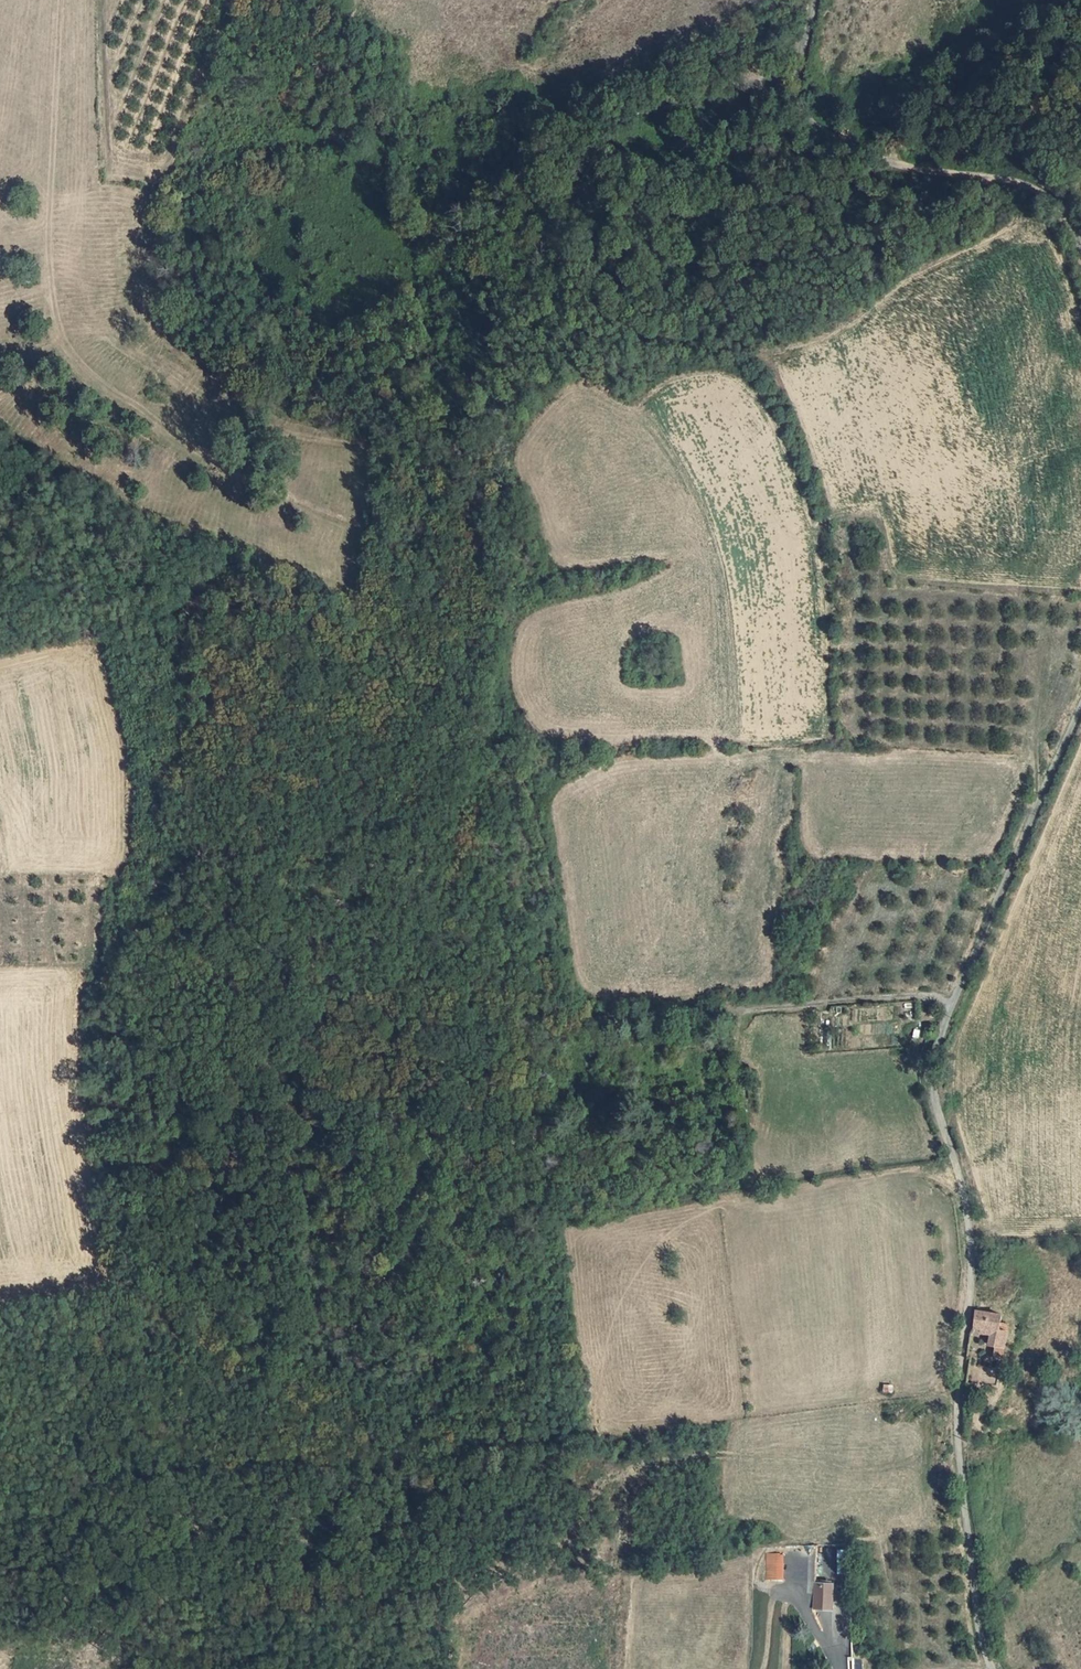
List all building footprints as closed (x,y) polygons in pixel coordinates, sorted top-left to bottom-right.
[(868,1022),(867,1008),(855,1009),(856,1034),(880,1033),(880,1022),(868,1022)] [(997,1346),(1005,1347),(1009,1323),(1001,1322),(1002,1316),(976,1312),(974,1328),(992,1329),(990,1345),(997,1346)] [(995,1359),(1003,1360),(1005,1347),(997,1346),(995,1359)] [(783,1579),(783,1552),(765,1553),(765,1579),(783,1579)] [(832,1609),(832,1581),(812,1581),(812,1609),(832,1609)]
